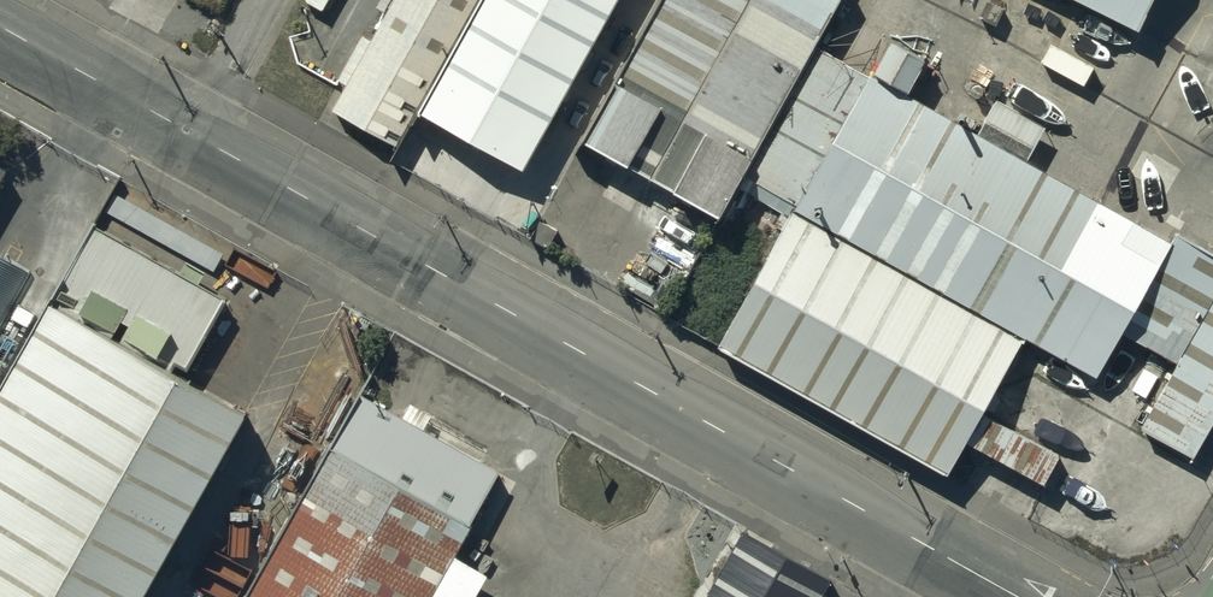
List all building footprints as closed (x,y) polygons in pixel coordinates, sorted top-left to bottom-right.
[(328,0),(308,0),(323,9),(328,0)] [(410,90),(459,0),(379,0),(327,92),(389,126),(410,90)] [(410,90),(508,144),(588,0),(459,0),(410,90)] [(642,161),(731,0),(633,0),(566,119),(642,161)] [(808,15),(782,0),(731,0),(642,161),(707,197),(808,15)] [(778,183),(857,42),(808,15),(729,156),(778,183)] [(777,185),(1002,308),(1085,354),(1112,304),(1164,333),(1128,398),(1185,429),(1212,378),(1212,237),(857,42),(777,185)] [(1002,308),(777,185),(702,320),(928,444),(1002,308)] [(32,273),(41,258),(0,235),(0,331),(32,273)] [(32,273),(0,331),(0,596),(105,596),(226,380),(32,273)] [(207,596),(436,596),(468,539),(293,442),(207,596)] [(820,551),(729,500),(675,596),(795,596),(820,551)]
